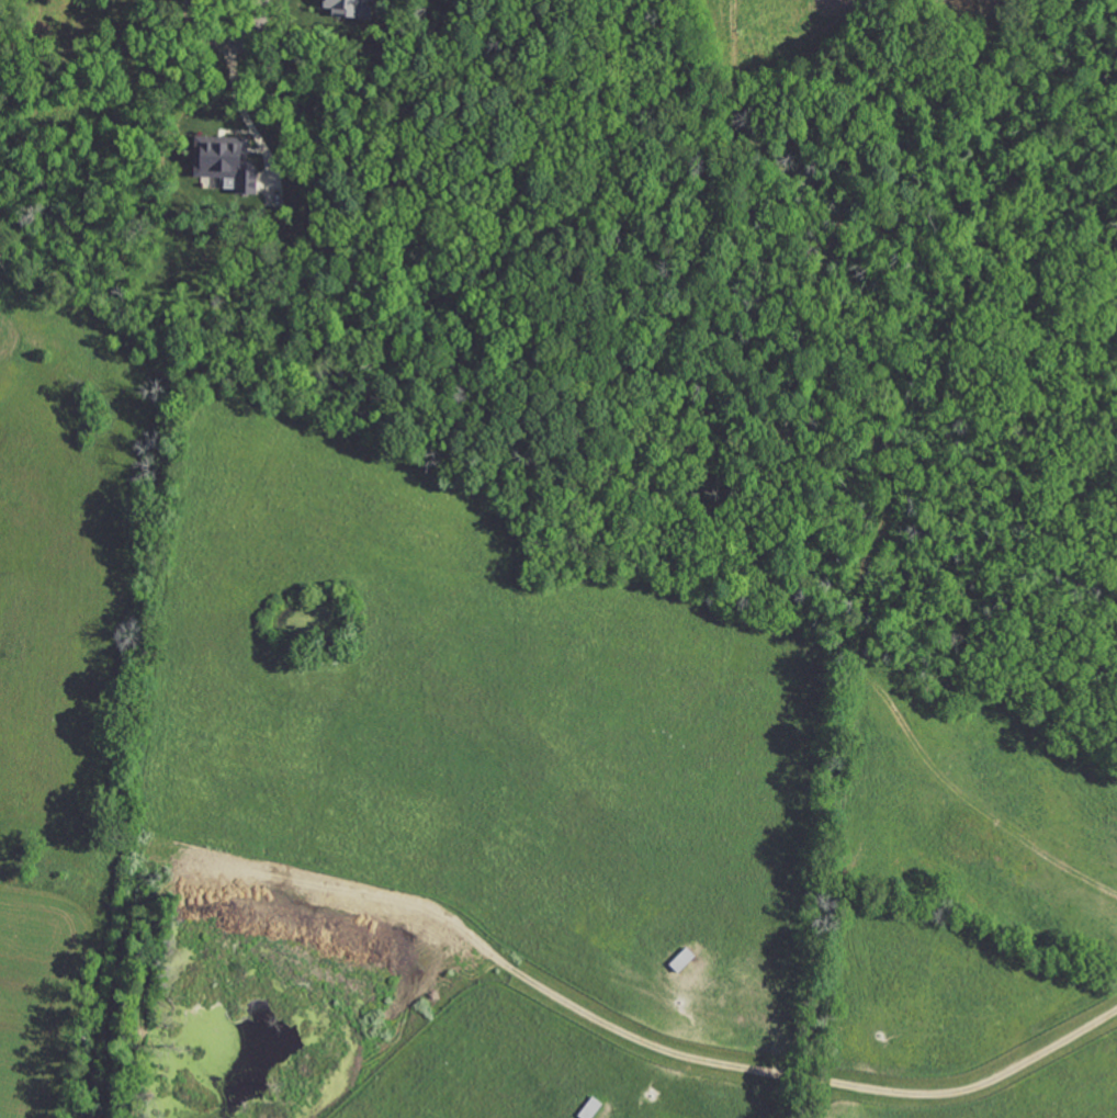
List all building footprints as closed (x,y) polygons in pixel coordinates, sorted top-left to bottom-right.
[(329,7),(338,7),(337,16),(373,18),(373,6),(365,6),(365,0),(330,0),(329,7)] [(209,177),(243,176),(243,193),(261,193),(261,157),(253,157),(253,137),(219,137),(220,147),(209,147),(209,177)]
